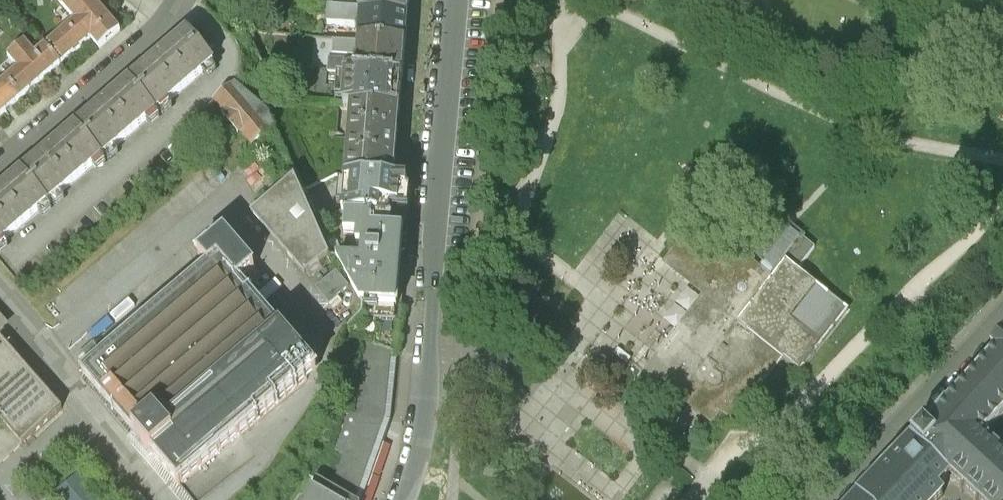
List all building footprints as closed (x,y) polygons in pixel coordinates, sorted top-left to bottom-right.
[(76,24),(35,58),(25,46),(9,58),(19,71),(0,87),(0,118),(23,99),(76,54),(91,42),(100,51),(120,35),(91,0),(56,0),(76,24)] [(359,11),(410,17),(411,0),(360,0),(359,11)] [(410,17),(359,11),(329,7),(328,25),(359,28),(358,39),(406,43),(408,30),(410,17)] [(164,59),(136,82),(162,113),(219,67),(193,35),(164,59)] [(357,53),(358,39),(334,37),(333,51),(357,53)] [(406,43),(358,39),(357,53),(357,58),(355,72),(404,78),(404,61),(406,43)] [(347,71),(355,72),(357,58),(329,55),(328,71),(347,71)] [(404,78),(355,72),(347,71),(344,105),(351,105),(401,111),(402,96),(404,78)] [(107,105),(78,129),(104,160),(162,113),(136,82),(107,105)] [(262,111),(235,89),(217,105),(227,118),(224,121),(235,133),(239,138),(242,136),(253,149),(275,133),(268,116),(262,111)] [(401,111),(351,105),(346,176),(395,181),(398,142),(401,111)] [(50,152),(21,175),(47,207),(104,160),(78,129),(50,152)] [(47,207),(21,175),(0,193),(0,246),(47,207)] [(407,206),(408,182),(395,181),(346,176),(345,218),(405,224),(407,206)] [(297,184),(253,222),(308,286),(332,264),(297,184)] [(695,217),(661,264),(702,295),(692,308),(638,382),(678,412),(684,404),(706,420),(719,402),(737,416),(782,354),(801,368),(847,306),(795,268),(814,243),(793,228),(763,268),(695,217)] [(405,224),(345,218),(345,238),(358,239),(357,246),(365,248),(363,263),(337,262),(363,310),(399,311),(400,298),(402,271),(403,253),(405,224)] [(304,327),(228,242),(203,265),(211,274),(87,384),(187,497),(322,378),(288,341),(304,327)] [(350,297),(337,281),(318,298),(330,313),(350,297)] [(63,418),(4,345),(0,348),(0,423),(6,431),(24,453),(63,418)] [(399,356),(366,346),(358,418),(350,416),(335,454),(345,459),(335,492),(348,499),(364,499),(374,477),(385,448),(392,423),(399,356)] [(950,475),(977,499),(1002,499),(1002,451),(988,436),(1002,420),(1002,349),(1000,352),(885,474),(860,499),(928,499),(950,475)] [(24,453),(6,431),(0,437),(0,475),(24,453)] [(335,492),(318,483),(308,499),(348,499),(335,492)] [(62,499),(86,499),(76,488),(62,499)]
